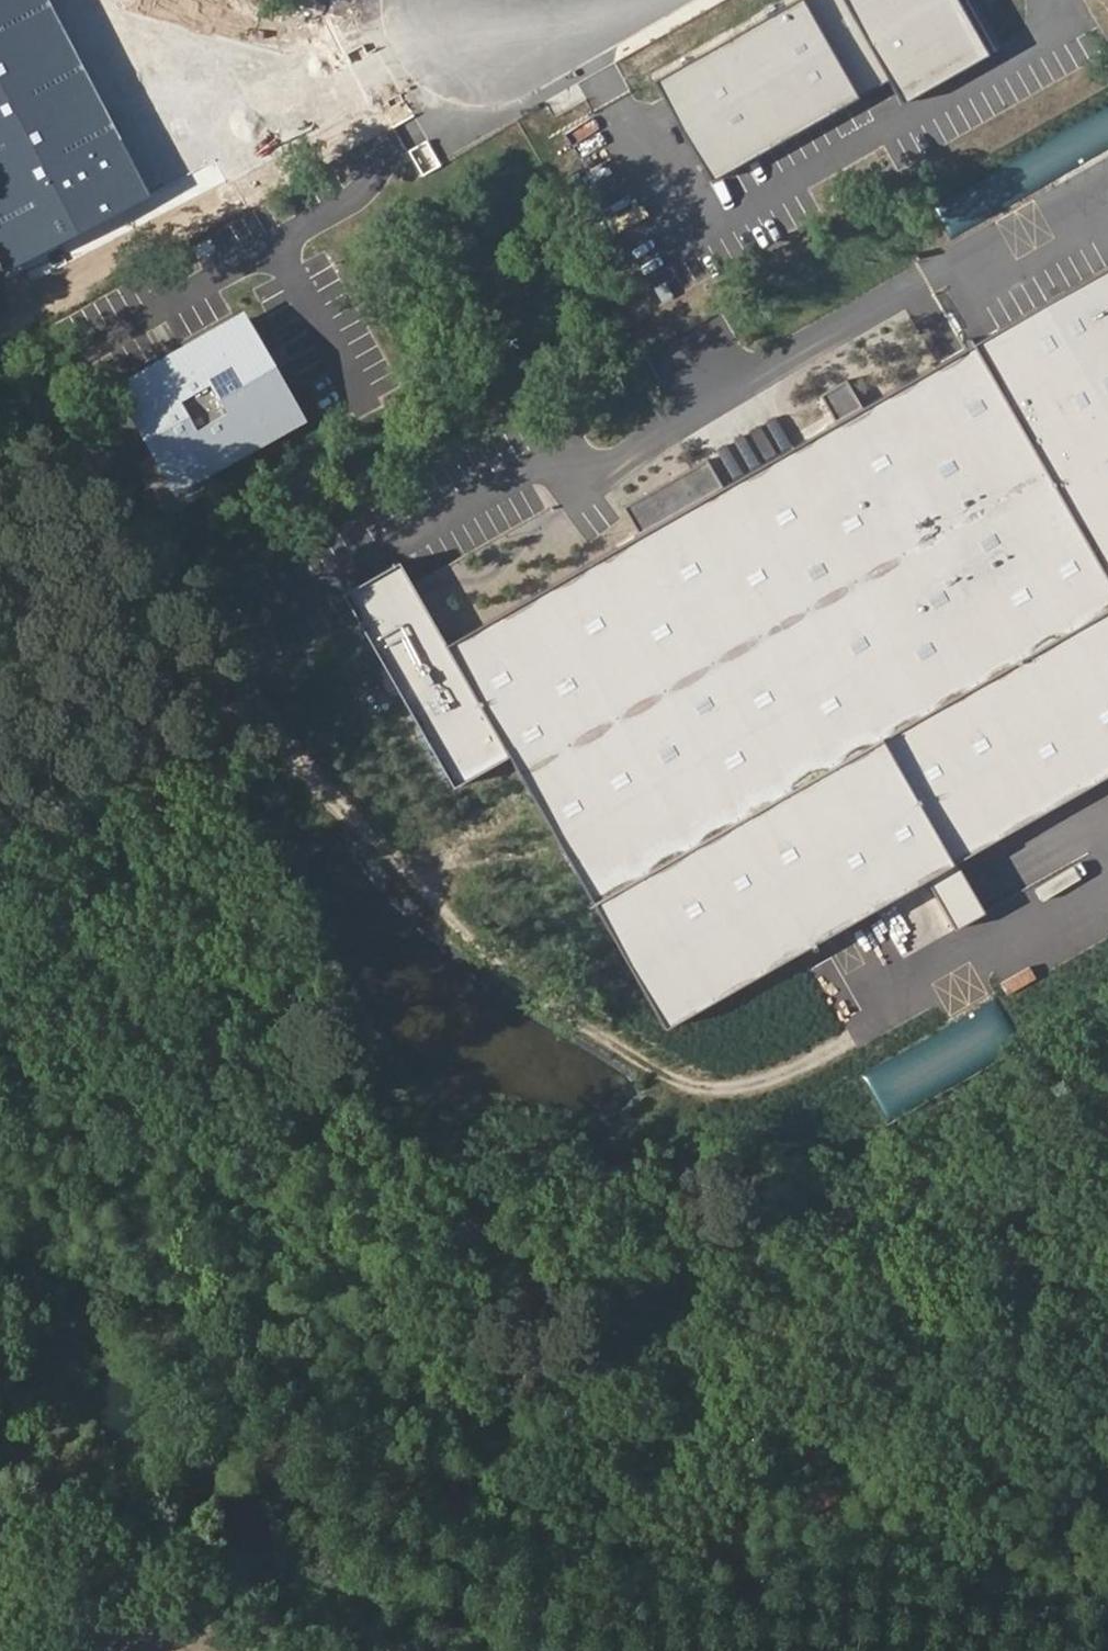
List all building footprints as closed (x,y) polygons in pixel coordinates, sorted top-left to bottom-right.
[(656,80),(711,173),(878,74),(903,97),(978,53),(946,0),(792,0),(656,80)] [(936,197),(951,227),(1107,149),(1107,111),(936,197)] [(1104,255),(450,644),(400,561),(342,595),(455,784),(504,754),(668,1027),(1107,765),(1107,261),(1104,255)] [(249,311),(115,389),(178,497),(312,420),(249,311)] [(866,1067),(889,1114),(1024,1048),(1001,1001),(866,1067)]
